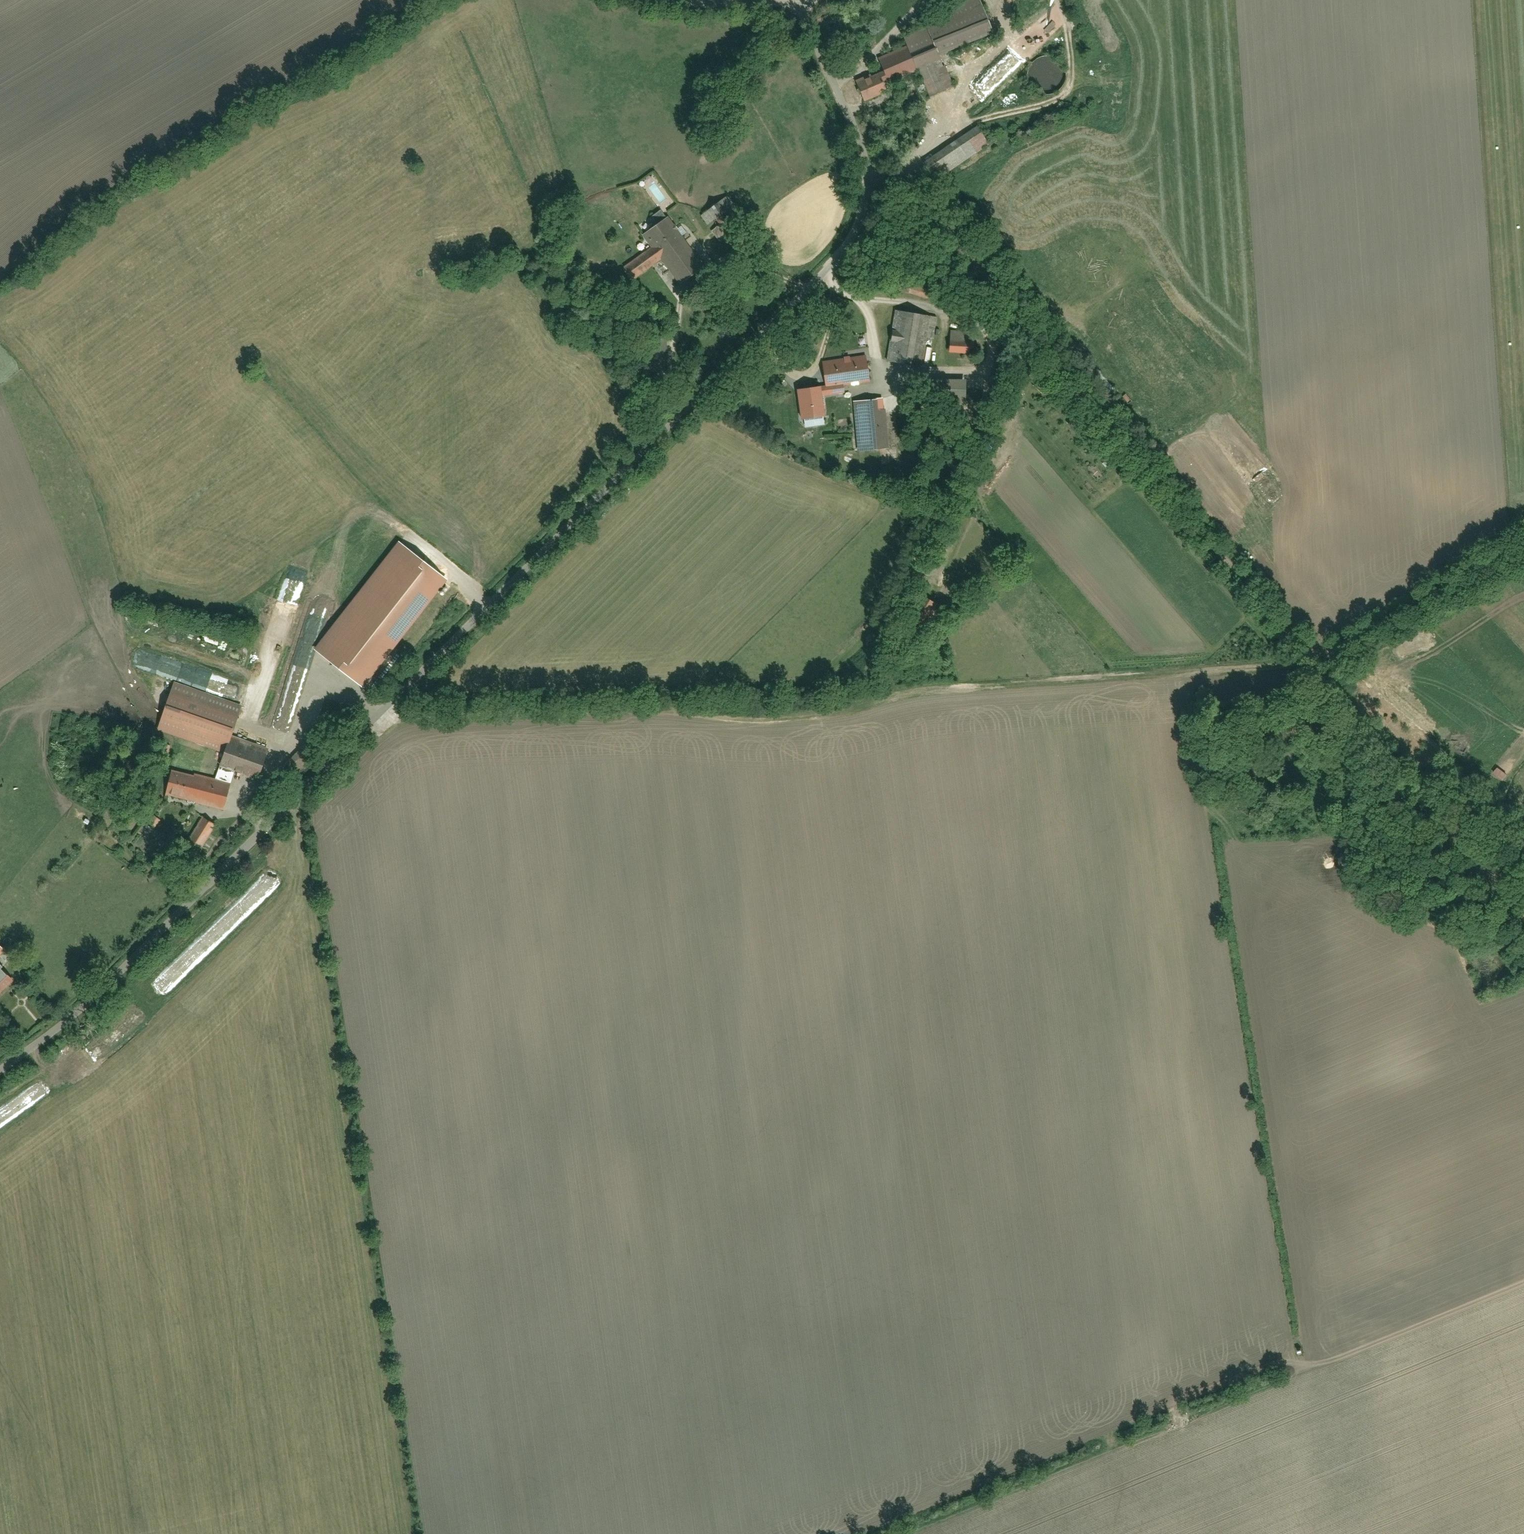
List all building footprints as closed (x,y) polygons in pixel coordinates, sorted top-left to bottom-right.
[(900,33),(905,45),(877,56),(883,73),(887,82),(916,71),(929,102),(950,93),(934,55),(986,33),(977,10),(924,32),(921,25),(900,33)] [(1027,84),(1036,95),(1051,97),(1064,89),(1068,77),(1060,60),(1042,56),(1028,66),(1027,84)] [(856,81),(864,101),(887,92),(883,84),(887,82),(883,73),(866,80),(865,77),(856,81)] [(918,160),(934,184),(985,149),(969,125),(918,160)] [(723,198),(699,218),(722,246),(746,226),(723,198)] [(623,268),(637,287),(664,268),(674,282),(702,262),(666,211),(638,231),(650,248),(623,268)] [(893,316),(883,362),(916,369),(926,323),(893,316)] [(948,342),(947,360),(971,362),(972,344),(948,342)] [(823,363),(826,387),(831,386),(869,381),(865,357),(823,363)] [(928,384),(928,403),(964,402),(963,384),(928,384)] [(798,391),(802,419),(824,416),(821,395),(832,394),(831,386),(826,387),(798,391)] [(885,398),(851,402),(857,452),(890,448),(885,398)] [(172,687),(158,735),(220,753),(234,705),(172,687)] [(227,736),(217,772),(254,783),(265,747),(227,736)] [(172,770),(164,796),(221,812),(229,786),(172,770)] [(11,979),(0,969),(0,991),(11,979)]
